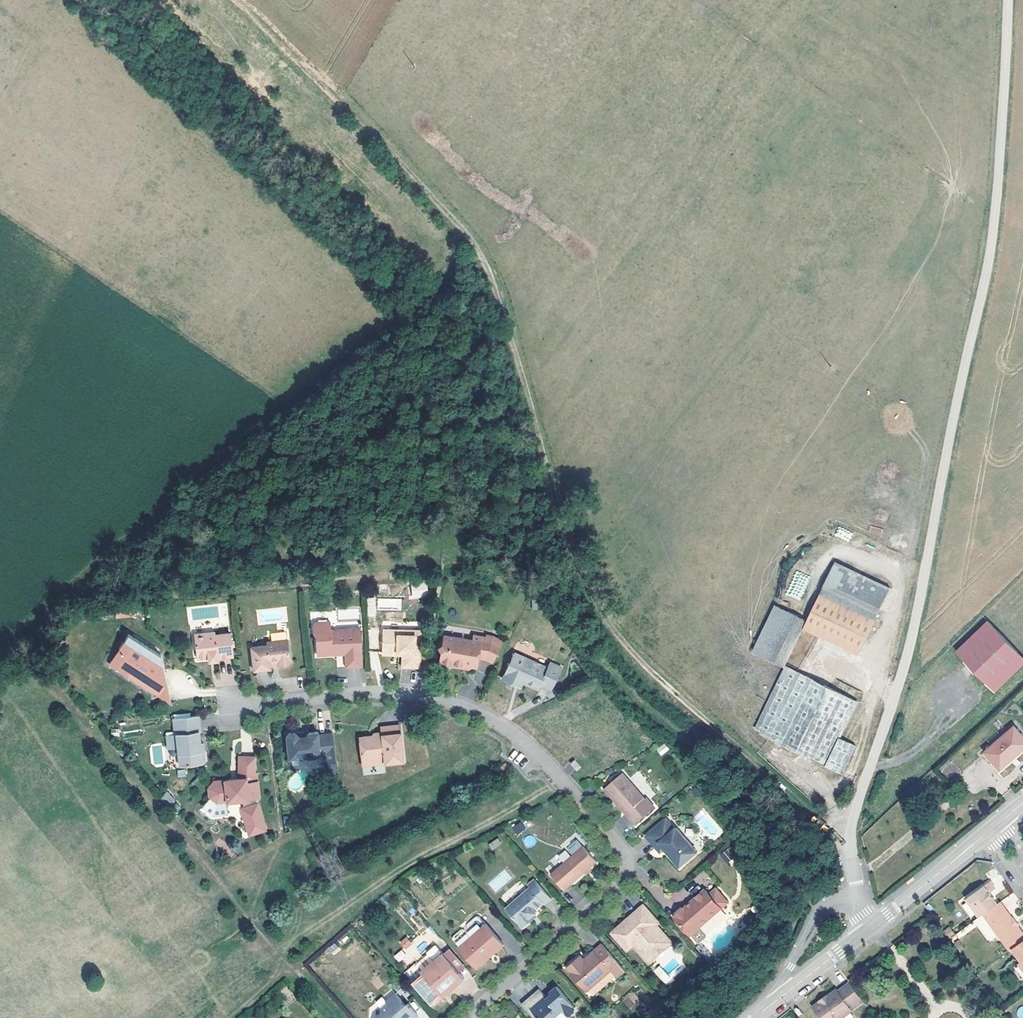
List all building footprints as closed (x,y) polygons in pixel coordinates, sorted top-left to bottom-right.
[(871,526),(869,532),(881,536),(883,529),(871,526)] [(848,542),(852,534),(840,528),(836,535),(848,542)] [(805,621),(802,629),(855,655),(888,590),(834,563),(805,621)] [(798,571),(793,577),(801,584),(797,588),(801,591),(810,581),(798,571)] [(427,582),(411,583),(412,597),(428,596),(427,582)] [(750,653),(782,669),(783,667),(802,629),(805,621),(772,605),(750,653)] [(992,691),(1022,661),(1022,660),(985,620),(953,651),(992,691)] [(314,621),(312,624),(312,633),(315,635),(316,655),(330,654),(330,651),(339,651),(344,651),(344,666),(360,665),(358,627),(328,629),(328,621),(314,621)] [(484,631),(446,624),(440,628),(438,643),(433,645),(437,650),(434,661),(439,667),(447,669),(450,666),(458,668),(461,666),(474,668),(474,665),(465,664),(460,663),(457,665),(452,664),(450,661),(437,659),(439,649),(437,646),(440,644),(442,633),(471,639),(471,634),(489,637),(499,641),(500,639),(490,634),(484,633),(484,631)] [(418,634),(395,633),(395,629),(381,629),(380,651),(398,652),(401,652),(401,654),(400,666),(418,666),(418,634)] [(228,634),(213,635),(213,632),(193,635),(196,659),(207,658),(211,657),(215,657),(215,659),(231,657),(228,634)] [(157,654),(124,633),(115,647),(117,648),(112,657),(127,675),(147,688),(164,685),(157,654)] [(471,639),(442,633),(440,644),(437,646),(439,649),(437,659),(450,661),(452,664),(457,665),(460,663),(465,664),(474,665),(476,656),(483,657),(484,655),(491,658),(499,641),(489,637),(471,634),(471,639)] [(271,644),(255,646),(257,669),(274,667),(274,663),(276,662),(281,662),(284,664),(291,663),(294,660),(291,639),(270,641),(271,644)] [(536,646),(530,659),(545,667),(548,661),(552,653),(536,646)] [(127,675),(112,657),(117,648),(115,647),(106,661),(127,675)] [(545,667),(512,651),(500,677),(512,683),(514,678),(517,680),(521,681),(536,689),(538,684),(549,689),(559,666),(548,661),(545,667)] [(782,669),(752,730),(821,765),(854,701),(783,667),(782,669)] [(165,689),(164,685),(147,688),(169,702),(165,689)] [(173,735),(175,735),(198,732),(199,732),(198,716),(171,719),(173,735)] [(360,737),(358,740),(360,766),(402,761),(397,725),(379,727),(379,732),(380,737),(376,738),(372,738),(370,736),(360,737)] [(1012,726),(984,750),(999,767),(1022,746),(1022,738),(1012,726)] [(198,732),(175,735),(177,747),(179,766),(201,763),(204,761),(203,753),(200,751),(200,747),(199,744),(198,732)] [(286,734),(284,737),(286,759),(322,755),(323,764),(333,762),(330,733),(315,735),(315,732),(305,733),(305,736),(301,736),(296,737),(296,736),(293,733),(286,734)] [(165,736),(167,747),(177,747),(175,735),(173,735),(165,736)] [(826,769),(845,775),(855,744),(835,738),(826,769)] [(664,744),(656,749),(661,755),(669,750),(664,744)] [(238,773),(238,779),(248,779),(249,782),(255,781),(255,773),(253,773),(253,757),(237,757),(237,773),(238,773)] [(581,767),(574,760),(570,763),(577,770),(581,767)] [(323,764),(324,774),(334,772),(333,762),(323,764)] [(508,771),(504,762),(495,767),(499,775),(508,771)] [(644,798),(621,772),(603,788),(623,810),(634,823),(653,806),(645,797),(644,798)] [(226,804),(223,779),(212,780),(207,787),(209,800),(216,804),(226,804)] [(256,781),(255,781),(249,782),(248,779),(238,779),(236,779),(236,781),(232,781),(229,782),(228,779),(223,779),(226,804),(228,804),(244,803),(244,806),(255,802),(254,798),(258,798),(256,781)] [(229,815),(228,804),(226,804),(216,804),(209,800),(203,809),(213,815),(229,815)] [(264,830),(255,802),(244,806),(247,821),(252,833),(264,830)] [(665,816),(645,835),(660,852),(664,848),(665,847),(667,849),(669,851),(668,852),(680,865),(697,850),(675,826),(674,826),(665,816)] [(517,835),(526,829),(521,821),(512,828),(517,835)] [(491,850),(501,845),(498,838),(488,844),(491,850)] [(597,861),(583,846),(551,874),(564,889),(584,872),(587,869),(590,867),(597,861)] [(969,892),(983,912),(1000,899),(992,888),(999,883),(993,875),(969,892)] [(550,897),(534,878),(527,884),(529,886),(506,907),(523,926),(532,918),(530,916),(532,914),(533,913),(536,911),(534,909),(543,901),(544,902),(550,897)] [(728,901),(716,887),(709,892),(705,887),(693,898),(694,900),(687,906),(685,905),(674,914),(690,933),(728,901)] [(1013,947),(1016,945),(1022,940),(1022,923),(1022,922),(1022,921),(1022,916),(1020,912),(1016,914),(1004,897),(1000,899),(983,912),(978,916),(993,936),(1001,930),(1013,947)] [(694,900),(693,898),(688,902),(685,905),(687,906),(694,900)] [(659,921),(643,902),(631,913),(632,914),(633,916),(632,917),(630,919),(628,917),(618,926),(620,928),(614,933),(623,944),(629,938),(635,945),(646,958),(654,950),(653,949),(660,943),(664,948),(671,942),(663,933),(665,932),(657,923),(659,921)] [(452,938),(474,964),(489,950),(491,949),(494,951),(503,944),(478,915),(477,915),(476,915),(452,936),(452,938)] [(959,937),(976,926),(973,922),(956,933),(959,937)] [(948,928),(952,933),(958,929),(954,924),(948,928)] [(700,925),(690,933),(696,941),(699,941),(706,935),(706,932),(700,925)] [(963,935),(959,938),(964,946),(969,943),(963,935)] [(404,949),(412,944),(407,936),(399,941),(404,949)] [(635,945),(629,938),(623,944),(629,951),(635,945)] [(575,959),(566,967),(586,990),(611,969),(618,976),(625,969),(601,943),(583,959),(581,961),(578,963),(575,959)] [(664,948),(660,943),(653,949),(654,950),(646,958),(649,961),(664,948)] [(442,952),(435,944),(404,971),(413,982),(423,972),(421,970),(442,952)] [(494,951),(491,949),(489,950),(474,964),(476,967),(494,951)] [(398,962),(406,956),(402,950),(393,956),(398,962)] [(450,989),(464,977),(442,952),(421,970),(423,972),(413,982),(432,1004),(443,994),(441,992),(443,991),(448,987),(449,989),(450,989)] [(583,959),(580,955),(575,959),(578,963),(581,961),(583,959)] [(855,980),(842,990),(840,987),(831,994),(833,997),(827,1002),(825,999),(816,1005),(826,1017),(844,1017),(858,1007),(856,1004),(866,996),(855,980)] [(557,985),(551,990),(553,992),(550,995),(547,997),(537,986),(520,1001),(534,1017),(538,1017),(539,1017),(540,1017),(553,1017),(563,1009),(567,1014),(571,1014),(575,1010),(575,1007),(557,985)] [(633,992),(621,999),(629,1010),(640,1002),(633,992)] [(395,993),(386,1000),(388,1003),(382,1008),(381,1017),(376,1016),(376,1017),(415,1017),(418,1016),(407,1003),(406,1005),(395,993)] [(833,997),(831,994),(830,993),(824,998),(825,999),(827,1002),(833,997)] [(856,1004),(858,1007),(869,999),(866,996),(856,1004)]
